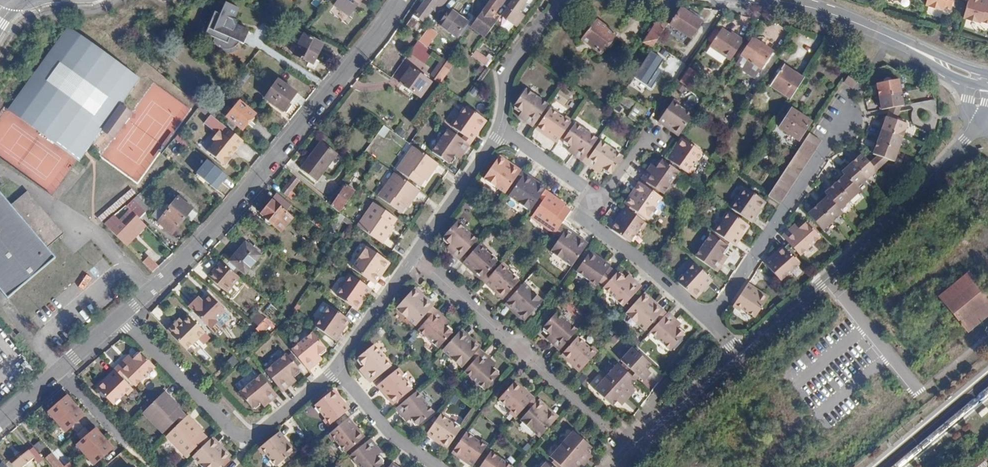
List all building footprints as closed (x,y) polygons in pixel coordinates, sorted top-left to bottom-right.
[(359,4),(362,0),(339,0),(335,6),(350,17),(359,4)] [(422,9),(425,11),(430,14),(440,0),(428,0),(422,9)] [(473,27),(486,37),(498,22),(492,17),(497,11),(504,2),(501,0),(492,0),(473,27)] [(518,27),(526,16),(520,12),(529,1),(528,0),(513,0),(502,15),(518,27)] [(926,5),(942,11),(944,9),(944,8),(952,0),(927,0),(926,5)] [(944,8),(947,9),(951,10),(954,0),(952,0),(944,8)] [(964,19),(980,24),(980,22),(987,24),(987,2),(987,1),(983,0),(962,0),(968,2),(964,19)] [(420,8),(414,16),(419,20),(425,11),(422,9),(420,8)] [(670,28),(689,41),(702,23),(688,14),(682,10),(670,28)] [(688,14),(702,23),(704,20),(690,10),(688,14)] [(497,11),(492,17),(498,22),(502,16),(497,11)] [(215,12),(206,35),(228,44),(238,22),(215,12)] [(442,26),(457,37),(468,23),(452,12),(442,26)] [(414,16),(406,28),(411,32),(420,20),(419,20),(414,16)] [(659,20),(644,42),(648,44),(647,46),(652,49),(667,25),(659,20)] [(596,22),(582,41),(601,54),(615,35),(596,22)] [(64,26),(4,107),(79,163),(102,131),(115,140),(133,117),(121,107),(139,82),(64,26)] [(721,28),(709,46),(731,61),(744,41),(736,36),(734,37),(730,35),(721,28)] [(305,36),(294,55),(310,63),(315,54),(318,55),(323,45),(305,36)] [(754,40),(743,58),(762,70),(773,53),(754,40)] [(428,62),(433,48),(416,43),(411,57),(428,62)] [(476,51),(472,57),(487,68),(491,62),(476,51)] [(662,60),(654,55),(639,76),(649,83),(653,86),(662,73),(656,69),(662,60)] [(743,58),(737,67),(755,79),(762,70),(743,58)] [(444,59),(437,69),(441,72),(448,61),(444,59)] [(448,61),(441,72),(443,74),(445,75),(455,63),(450,59),(449,60),(448,61)] [(690,66),(681,81),(692,88),(701,73),(690,66)] [(784,67),(770,87),(791,100),(804,80),(784,67)] [(401,82),(407,86),(405,87),(419,98),(431,84),(411,68),(401,82)] [(441,72),(434,81),(437,83),(443,74),(441,72)] [(853,74),(845,84),(853,90),(861,79),(853,74)] [(279,81),(266,100),(285,113),(297,94),(279,81)] [(877,88),(880,100),(902,95),(900,84),(877,88)] [(511,108),(516,112),(520,112),(524,115),(520,120),(531,127),(534,123),(546,105),(523,89),(511,106),(511,108)] [(880,100),(882,113),(889,112),(901,110),(905,109),(902,95),(880,100)] [(672,101),(679,106),(682,103),(674,98),(672,101)] [(672,101),(658,121),(665,125),(666,124),(672,127),(671,129),(676,133),(680,133),(682,134),(693,117),(694,116),(679,106),(672,101)] [(230,120),(225,126),(227,128),(236,136),(241,129),(243,131),(256,115),(240,103),(233,111),(230,116),(228,118),(230,120)] [(462,104),(448,125),(464,137),(471,141),(476,134),(472,131),(482,117),(462,104)] [(629,118),(636,123),(644,111),(637,105),(633,111),(629,118)] [(535,124),(549,135),(548,137),(548,139),(552,143),(556,142),(570,122),(548,106),(535,124)] [(224,111),(230,116),(233,111),(228,107),(224,111)] [(889,112),(887,119),(896,123),(901,110),(889,112)] [(791,111),(779,129),(797,141),(809,123),(791,111)] [(482,117),(472,131),(476,134),(486,120),(482,117)] [(887,119),(882,132),(903,140),(908,127),(896,123),(887,119)] [(532,128),(548,139),(548,137),(549,135),(535,124),(532,128)] [(573,124),(561,140),(561,143),(566,147),(569,147),(573,150),(570,156),(580,163),(585,155),(596,141),(573,124)] [(383,126),(378,133),(391,142),(396,135),(383,126)] [(236,136),(227,128),(223,134),(220,132),(213,140),(215,142),(207,152),(226,167),(232,159),(229,156),(232,153),(234,155),(239,148),(244,142),(236,136)] [(444,130),(430,151),(446,164),(449,163),(452,159),(452,156),(455,151),(461,155),(467,146),(461,141),(444,130)] [(882,132),(877,145),(899,153),(903,140),(882,132)] [(464,137),(461,141),(467,146),(471,141),(464,137)] [(806,139),(802,145),(814,153),(818,147),(806,139)] [(674,149),(675,152),(672,156),(670,156),(666,161),(686,175),(691,168),(700,154),(682,142),(680,144),(677,144),(674,149)] [(322,143),(301,170),(315,181),(336,154),(322,143)] [(589,158),(583,165),(593,172),(596,167),(600,170),(602,171),(603,173),(606,176),(609,176),(621,159),(599,143),(589,158)] [(802,145),(799,150),(810,158),(814,153),(802,145)] [(877,145),(873,158),(877,160),(889,164),(894,165),(899,153),(877,145)] [(411,146),(395,169),(419,185),(423,179),(426,175),(429,177),(437,165),(411,146)] [(799,150),(795,156),(807,163),(810,158),(799,150)] [(455,151),(452,156),(458,160),(461,155),(455,151)] [(336,154),(315,181),(318,183),(338,155),(336,154)] [(585,155),(580,163),(583,165),(589,158),(585,155)] [(795,156),(792,161),(803,169),(807,163),(795,156)] [(480,179),(502,195),(513,180),(516,175),(501,165),(504,161),(498,157),(494,158),(480,179)] [(851,167),(866,184),(876,175),(869,167),(861,158),(851,167)] [(877,160),(869,167),(876,175),(889,164),(877,160)] [(208,161),(197,175),(216,190),(227,176),(208,161)] [(501,165),(516,175),(519,172),(504,161),(501,165)] [(644,171),(638,181),(645,186),(660,196),(676,173),(662,163),(659,161),(655,162),(652,166),(653,169),(652,171),(649,175),(644,171)] [(792,161),(788,166),(800,174),(803,169),(792,161)] [(788,166),(784,172),(796,179),(800,174),(788,166)] [(841,175),(844,178),(856,193),(866,184),(851,167),(841,175)] [(516,175),(513,180),(516,183),(520,178),(523,174),(519,172),(516,175)] [(784,172),(781,177),(792,185),(796,179),(784,172)] [(392,173),(376,196),(399,213),(404,207),(407,202),(409,204),(418,192),(392,173)] [(520,178),(535,188),(537,185),(523,174),(520,178)] [(294,177),(284,189),(282,192),(288,197),(299,184),(301,182),(294,177)] [(781,177),(777,182),(789,190),(792,185),(781,177)] [(506,197),(528,213),(537,200),(543,191),(544,189),(537,185),(535,188),(520,178),(516,183),(506,197)] [(834,188),(849,205),(859,197),(856,193),(844,178),(834,188)] [(777,182),(774,188),(785,196),(789,190),(777,182)] [(636,183),(625,198),(629,200),(639,185),(636,183)] [(299,184),(288,197),(295,203),(299,199),(302,201),(309,192),(299,184)] [(621,203),(623,207),(631,213),(643,221),(658,199),(644,188),(639,185),(629,200),(625,198),(621,203)] [(346,187),(332,207),(340,214),(355,193),(346,187)] [(774,188),(770,194),(781,201),(785,196),(774,188)] [(827,200),(839,214),(849,205),(834,188),(824,196),(827,200)] [(543,191),(537,200),(541,203),(547,194),(543,191)] [(13,301),(59,259),(51,250),(68,235),(30,192),(13,206),(5,197),(0,201),(0,287),(13,301)] [(732,213),(752,227),(756,221),(754,220),(757,216),(760,215),(763,210),(762,208),(764,206),(746,193),(736,207),(732,213)] [(541,203),(529,220),(552,236),(553,234),(558,227),(562,222),(569,213),(562,208),(558,206),(560,203),(547,194),(541,203)] [(770,194),(766,199),(778,207),(781,201),(770,194)] [(272,203),(262,215),(266,218),(265,219),(274,226),(285,213),(286,214),(292,207),(277,195),(271,202),(272,203)] [(171,207),(158,223),(172,234),(192,210),(178,198),(177,200),(172,196),(167,204),(171,207)] [(130,211),(136,217),(137,218),(144,211),(131,200),(125,206),(130,211)] [(817,209),(832,227),(842,218),(839,214),(827,200),(817,209)] [(373,205),(357,228),(380,244),(385,238),(388,234),(390,235),(399,223),(373,205)] [(159,219),(165,212),(159,207),(153,215),(159,219)] [(621,209),(629,215),(631,213),(623,207),(621,209)] [(611,223),(608,228),(609,230),(608,231),(626,244),(636,230),(641,224),(629,215),(621,209),(616,216),(617,218),(614,223),(611,223)] [(807,218),(822,236),(832,227),(817,209),(807,218)] [(130,211),(120,221),(126,227),(136,217),(130,211)] [(104,224),(127,247),(134,240),(130,236),(142,223),(137,218),(136,217),(126,227),(120,221),(114,215),(104,224)] [(716,237),(735,251),(740,245),(738,243),(741,239),(744,238),(747,234),(746,231),(748,229),(729,217),(720,231),(716,237)] [(441,237),(442,242),(445,244),(447,243),(448,245),(452,248),(448,254),(457,262),(475,241),(454,222),(441,237)] [(142,223),(130,236),(134,240),(146,227),(142,223)] [(558,227),(553,234),(559,239),(565,231),(558,227)] [(788,233),(780,240),(799,261),(818,243),(804,228),(803,229),(800,229),(797,232),(797,234),(796,235),(793,238),(788,233)] [(788,233),(793,238),(796,235),(792,230),(788,233)] [(559,239),(548,254),(569,269),(583,249),(570,240),(571,236),(565,231),(559,239)] [(570,240),(583,249),(585,246),(571,236),(570,240)] [(710,238),(695,261),(717,277),(723,267),(718,263),(721,259),(725,257),(727,255),(726,251),(727,250),(710,238)] [(476,247),(482,253),(485,250),(478,244),(476,247)] [(245,245),(230,262),(246,275),(260,258),(245,245)] [(448,245),(444,250),(448,254),(452,248),(448,245)] [(366,247),(351,268),(371,282),(381,267),(384,270),(388,264),(386,260),(366,247)] [(476,247),(460,265),(466,270),(468,269),(472,273),(472,276),(476,279),(478,278),(480,280),(495,263),(482,253),(476,247)] [(763,268),(779,286),(784,281),(797,270),(782,253),(780,255),(778,255),(774,257),(774,260),(769,265),(768,263),(763,268)] [(588,254),(575,272),(589,282),(597,287),(599,284),(609,270),(609,268),(604,263),(601,264),(597,260),(597,258),(592,255),(590,255),(588,254)] [(143,264),(152,273),(157,269),(148,259),(143,264)] [(721,259),(718,263),(723,267),(726,262),(721,259)] [(209,278),(226,293),(239,278),(221,263),(209,278)] [(689,265),(684,271),(686,274),(692,267),(689,265)] [(498,266),(482,284),(487,289),(490,289),(494,293),(495,296),(498,299),(500,299),(502,300),(517,283),(504,272),(498,266)] [(381,267),(371,282),(374,284),(384,270),(381,267)] [(686,274),(676,286),(692,301),(693,299),(696,299),(700,295),(700,292),(703,288),(705,289),(710,283),(692,267),(686,274)] [(609,270),(599,284),(603,288),(615,275),(609,270)] [(972,332),(987,319),(987,289),(972,270),(941,296),(972,332)] [(601,290),(622,309),(640,289),(631,281),(626,286),(623,283),(621,282),(622,278),(619,276),(616,277),(615,275),(603,288),(601,290)] [(346,282),(336,296),(354,309),(358,308),(361,303),(361,300),(365,295),(366,296),(370,290),(350,276),(346,282)] [(627,278),(623,283),(626,286),(631,281),(627,278)] [(587,285),(594,290),(597,287),(589,282),(587,285)] [(520,286),(505,303),(518,314),(515,318),(520,323),(524,323),(540,303),(520,286)] [(745,289),(731,309),(737,313),(752,323),(764,305),(763,304),(763,301),(759,299),(756,299),(750,295),(751,293),(745,289)] [(395,309),(415,327),(424,316),(431,309),(419,297),(421,295),(416,290),(411,291),(395,309)] [(419,297),(431,309),(434,306),(421,295),(419,297)] [(230,316),(225,311),(211,296),(203,303),(202,305),(216,321),(221,327),(230,319),(230,316)] [(641,297),(623,316),(644,334),(655,321),(659,317),(645,305),(648,301),(643,297),(641,297)] [(221,327),(216,321),(202,305),(201,305),(195,300),(188,307),(210,330),(216,324),(218,326),(220,328),(221,327)] [(645,305),(659,317),(662,314),(648,301),(645,305)] [(502,307),(515,318),(518,314),(505,303),(502,307)] [(320,320),(315,327),(335,341),(340,334),(338,333),(341,329),(345,328),(348,323),(346,322),(348,319),(329,306),(320,320)] [(431,309),(424,316),(427,319),(434,311),(431,309)] [(416,332),(436,350),(449,335),(450,332),(446,328),(443,328),(443,327),(438,323),(443,319),(434,311),(427,319),(416,332)] [(259,314),(251,322),(258,329),(263,323),(263,322),(265,320),(259,314)] [(542,328),(542,333),(546,335),(548,335),(549,336),(553,339),(549,344),(558,352),(576,332),(556,314),(542,328)] [(659,317),(655,321),(658,324),(665,316),(662,314),(659,317)] [(658,324),(648,335),(669,353),(682,339),(681,334),(679,332),(676,332),(675,332),(671,328),(675,322),(667,315),(665,316),(658,324)] [(176,324),(168,332),(186,351),(205,334),(189,318),(183,324),(180,328),(176,324)] [(443,319),(438,323),(443,327),(447,322),(443,319)] [(675,322),(671,328),(675,332),(680,327),(675,322)] [(263,323),(258,329),(257,331),(263,336),(269,328),(263,323)] [(458,334),(470,345),(472,342),(460,331),(458,334)] [(312,332),(290,350),(308,371),(317,363),(313,359),(317,356),(318,355),(322,355),(324,352),(325,348),(312,332)] [(12,337),(22,349),(29,343),(23,336),(20,338),(16,334),(12,337)] [(441,352),(461,369),(471,358),(477,351),(478,347),(472,342),(470,345),(458,334),(441,352)] [(562,357),(562,360),(568,365),(570,364),(574,368),(573,369),(578,374),(594,356),(589,351),(576,340),(562,356),(562,357)] [(373,344),(357,357),(357,361),(360,364),(362,365),(363,366),(367,370),(362,373),(370,382),(391,365),(373,344)] [(589,351),(594,356),(597,353),(591,348),(589,351)] [(477,351),(471,358),(474,361),(481,354),(477,351)] [(632,351),(620,364),(630,374),(638,381),(642,384),(647,379),(643,375),(645,373),(650,368),(633,352),(632,351)] [(125,374),(137,386),(156,367),(142,352),(138,352),(135,355),(136,358),(134,359),(131,362),(127,358),(118,367),(125,374)] [(286,353),(264,370),(282,392),(291,384),(287,379),(290,376),(291,375),(296,376),(299,373),(299,369),(286,353)] [(462,375),(482,393),(496,378),(496,374),(492,370),(490,371),(489,370),(485,366),(489,361),(481,354),(474,361),(462,375)] [(485,366),(489,370),(493,365),(489,361),(485,366)] [(115,370),(122,377),(125,374),(118,367),(115,370)] [(605,380),(627,400),(632,395),(629,391),(631,389),(636,384),(627,376),(617,367),(605,380)] [(98,389),(114,405),(125,393),(132,386),(122,377),(115,370),(110,376),(110,377),(106,381),(104,381),(100,385),(100,387),(98,389)] [(395,371),(376,386),(381,391),(382,390),(386,395),(386,398),(390,402),(392,402),(393,404),(411,390),(400,377),(395,371)] [(597,389),(604,376),(597,372),(590,385),(597,389)] [(259,374),(238,391),(250,406),(255,407),(258,404),(258,402),(259,401),(263,398),(268,403),(277,395),(259,374)] [(627,376),(636,384),(638,381),(630,374),(627,376)] [(593,394),(612,410),(616,406),(619,402),(622,406),(627,400),(605,380),(593,394)] [(496,401),(509,412),(515,418),(532,400),(525,395),(524,396),(521,392),(520,390),(516,386),(513,385),(512,384),(496,401)] [(125,393),(128,395),(134,389),(132,386),(125,393)] [(312,402),(323,415),(328,422),(347,408),(342,401),(341,402),(338,397),(338,396),(338,395),(334,390),(332,390),(331,388),(312,402)] [(142,411),(162,432),(176,418),(183,411),(178,406),(174,402),(175,400),(165,389),(150,404),(142,411)] [(417,392),(395,409),(402,418),(407,414),(411,418),(411,419),(411,422),(415,425),(418,425),(433,412),(417,392)] [(67,396),(49,412),(67,432),(85,416),(67,396)] [(259,401),(264,406),(268,403),(263,398),(259,401)] [(517,422),(537,440),(544,432),(554,422),(541,410),(543,408),(538,403),(534,403),(517,422)] [(541,410),(554,422),(556,419),(543,408),(541,410)] [(183,411),(176,418),(180,422),(189,413),(185,410),(183,411)] [(507,414),(513,421),(515,418),(509,412),(507,414)] [(166,435),(186,456),(199,443),(207,435),(201,430),(198,426),(199,424),(189,413),(180,422),(166,435)] [(402,418),(405,422),(411,418),(407,414),(402,418)] [(440,414),(426,434),(432,438),(434,437),(439,442),(439,443),(445,447),(446,446),(447,447),(461,429),(447,419),(440,414)] [(331,438),(341,451),(358,438),(358,437),(359,434),(355,430),(353,430),(349,425),(350,423),(346,418),(326,432),(331,438)] [(116,449),(96,427),(77,445),(97,466),(116,449)] [(278,430),(259,445),(265,452),(275,465),(294,450),(293,448),(288,442),(286,442),(282,437),(283,436),(278,430)] [(455,453),(455,455),(460,458),(463,458),(467,461),(465,462),(472,466),(486,447),(480,442),(466,432),(453,451),(455,453)] [(207,435),(199,443),(202,446),(210,438),(212,437),(209,434),(207,435)] [(210,438),(223,451),(224,450),(227,449),(213,435),(212,437),(210,438)] [(561,447),(584,466),(588,461),(585,458),(587,455),(591,451),(572,435),(561,447)] [(206,466),(220,466),(224,463),(230,457),(231,453),(227,449),(224,450),(223,451),(210,438),(202,446),(193,455),(206,466)] [(358,466),(378,466),(381,464),(381,460),(378,456),(376,456),(375,455),(372,452),(377,448),(370,439),(349,456),(358,466)] [(32,448),(37,453),(43,448),(38,443),(32,448)] [(257,447),(262,454),(265,452),(259,445),(257,447)] [(557,466),(583,466),(584,466),(561,447),(550,461),(557,466)] [(13,465),(15,466),(24,466),(33,459),(38,464),(42,460),(37,453),(32,448),(13,465)] [(987,462),(987,454),(983,449),(980,452),(987,462)] [(479,466),(514,466),(491,450),(479,466)] [(53,466),(63,466),(52,454),(46,459),(53,466)]
